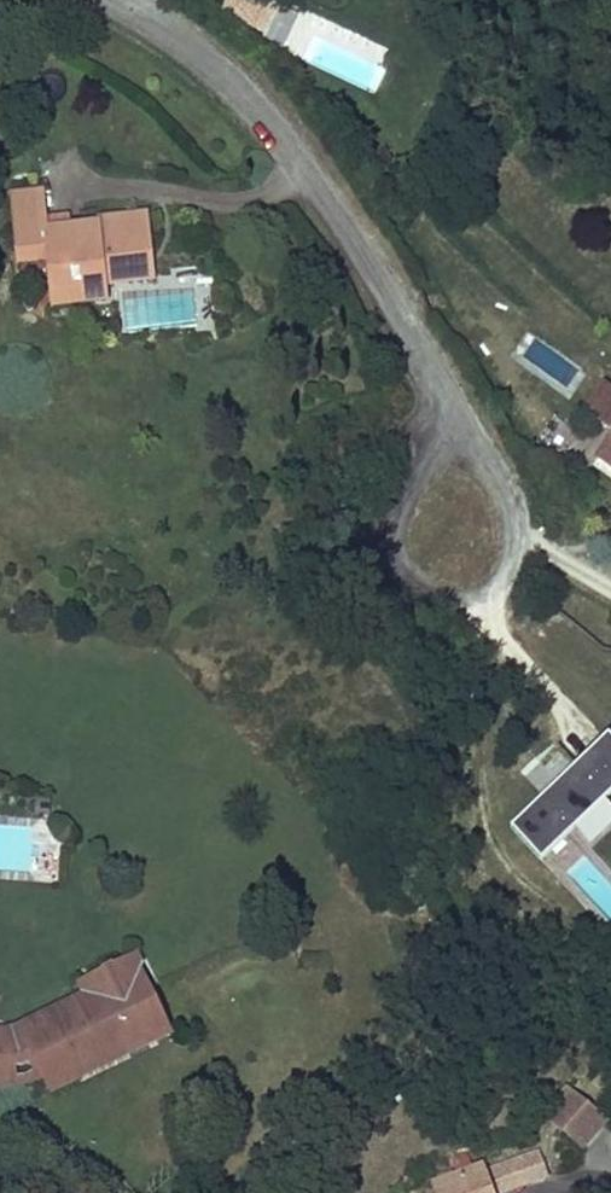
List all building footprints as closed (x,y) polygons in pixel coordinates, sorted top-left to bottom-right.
[(8,218),(49,213),(46,194),(6,199),(8,218)] [(13,257),(46,253),(48,269),(51,298),(78,294),(79,305),(108,302),(106,286),(151,281),(147,254),(151,253),(146,214),(99,219),(99,223),(101,235),(76,238),(74,226),(73,216),(50,219),(49,213),(8,218),(13,257)] [(74,226),(76,238),(101,235),(99,223),(74,226)] [(48,269),(46,253),(13,257),(15,273),(48,269)] [(78,294),(51,298),(53,309),(79,305),(78,294)] [(610,422),(610,395),(600,387),(587,406),(610,422)] [(587,406),(579,417),(607,436),(610,429),(610,422),(587,406)] [(573,443),(571,419),(549,421),(551,444),(573,443)] [(607,436),(593,456),(610,468),(610,429),(607,436)] [(609,802),(610,800),(610,742),(610,741),(510,829),(540,862),(569,836),(585,855),(610,832),(610,804),(609,802)] [(549,797),(574,763),(551,746),(526,780),(549,797)] [(82,978),(91,999),(21,1032),(44,1081),(45,1083),(62,1075),(59,1069),(124,1038),(130,1049),(170,1030),(134,953),(82,978)] [(82,978),(0,1028),(0,1032),(9,1084),(44,1081),(21,1032),(91,999),(82,978)] [(9,1084),(0,1032),(0,1085),(9,1084)] [(62,1075),(45,1083),(50,1094),(133,1055),(130,1049),(124,1038),(59,1069),(62,1075)] [(583,1158),(610,1128),(576,1096),(548,1125),(583,1158)] [(550,1181),(539,1148),(497,1162),(507,1192),(513,1192),(550,1181)] [(471,1184),(445,1192),(474,1192),(471,1184)]
